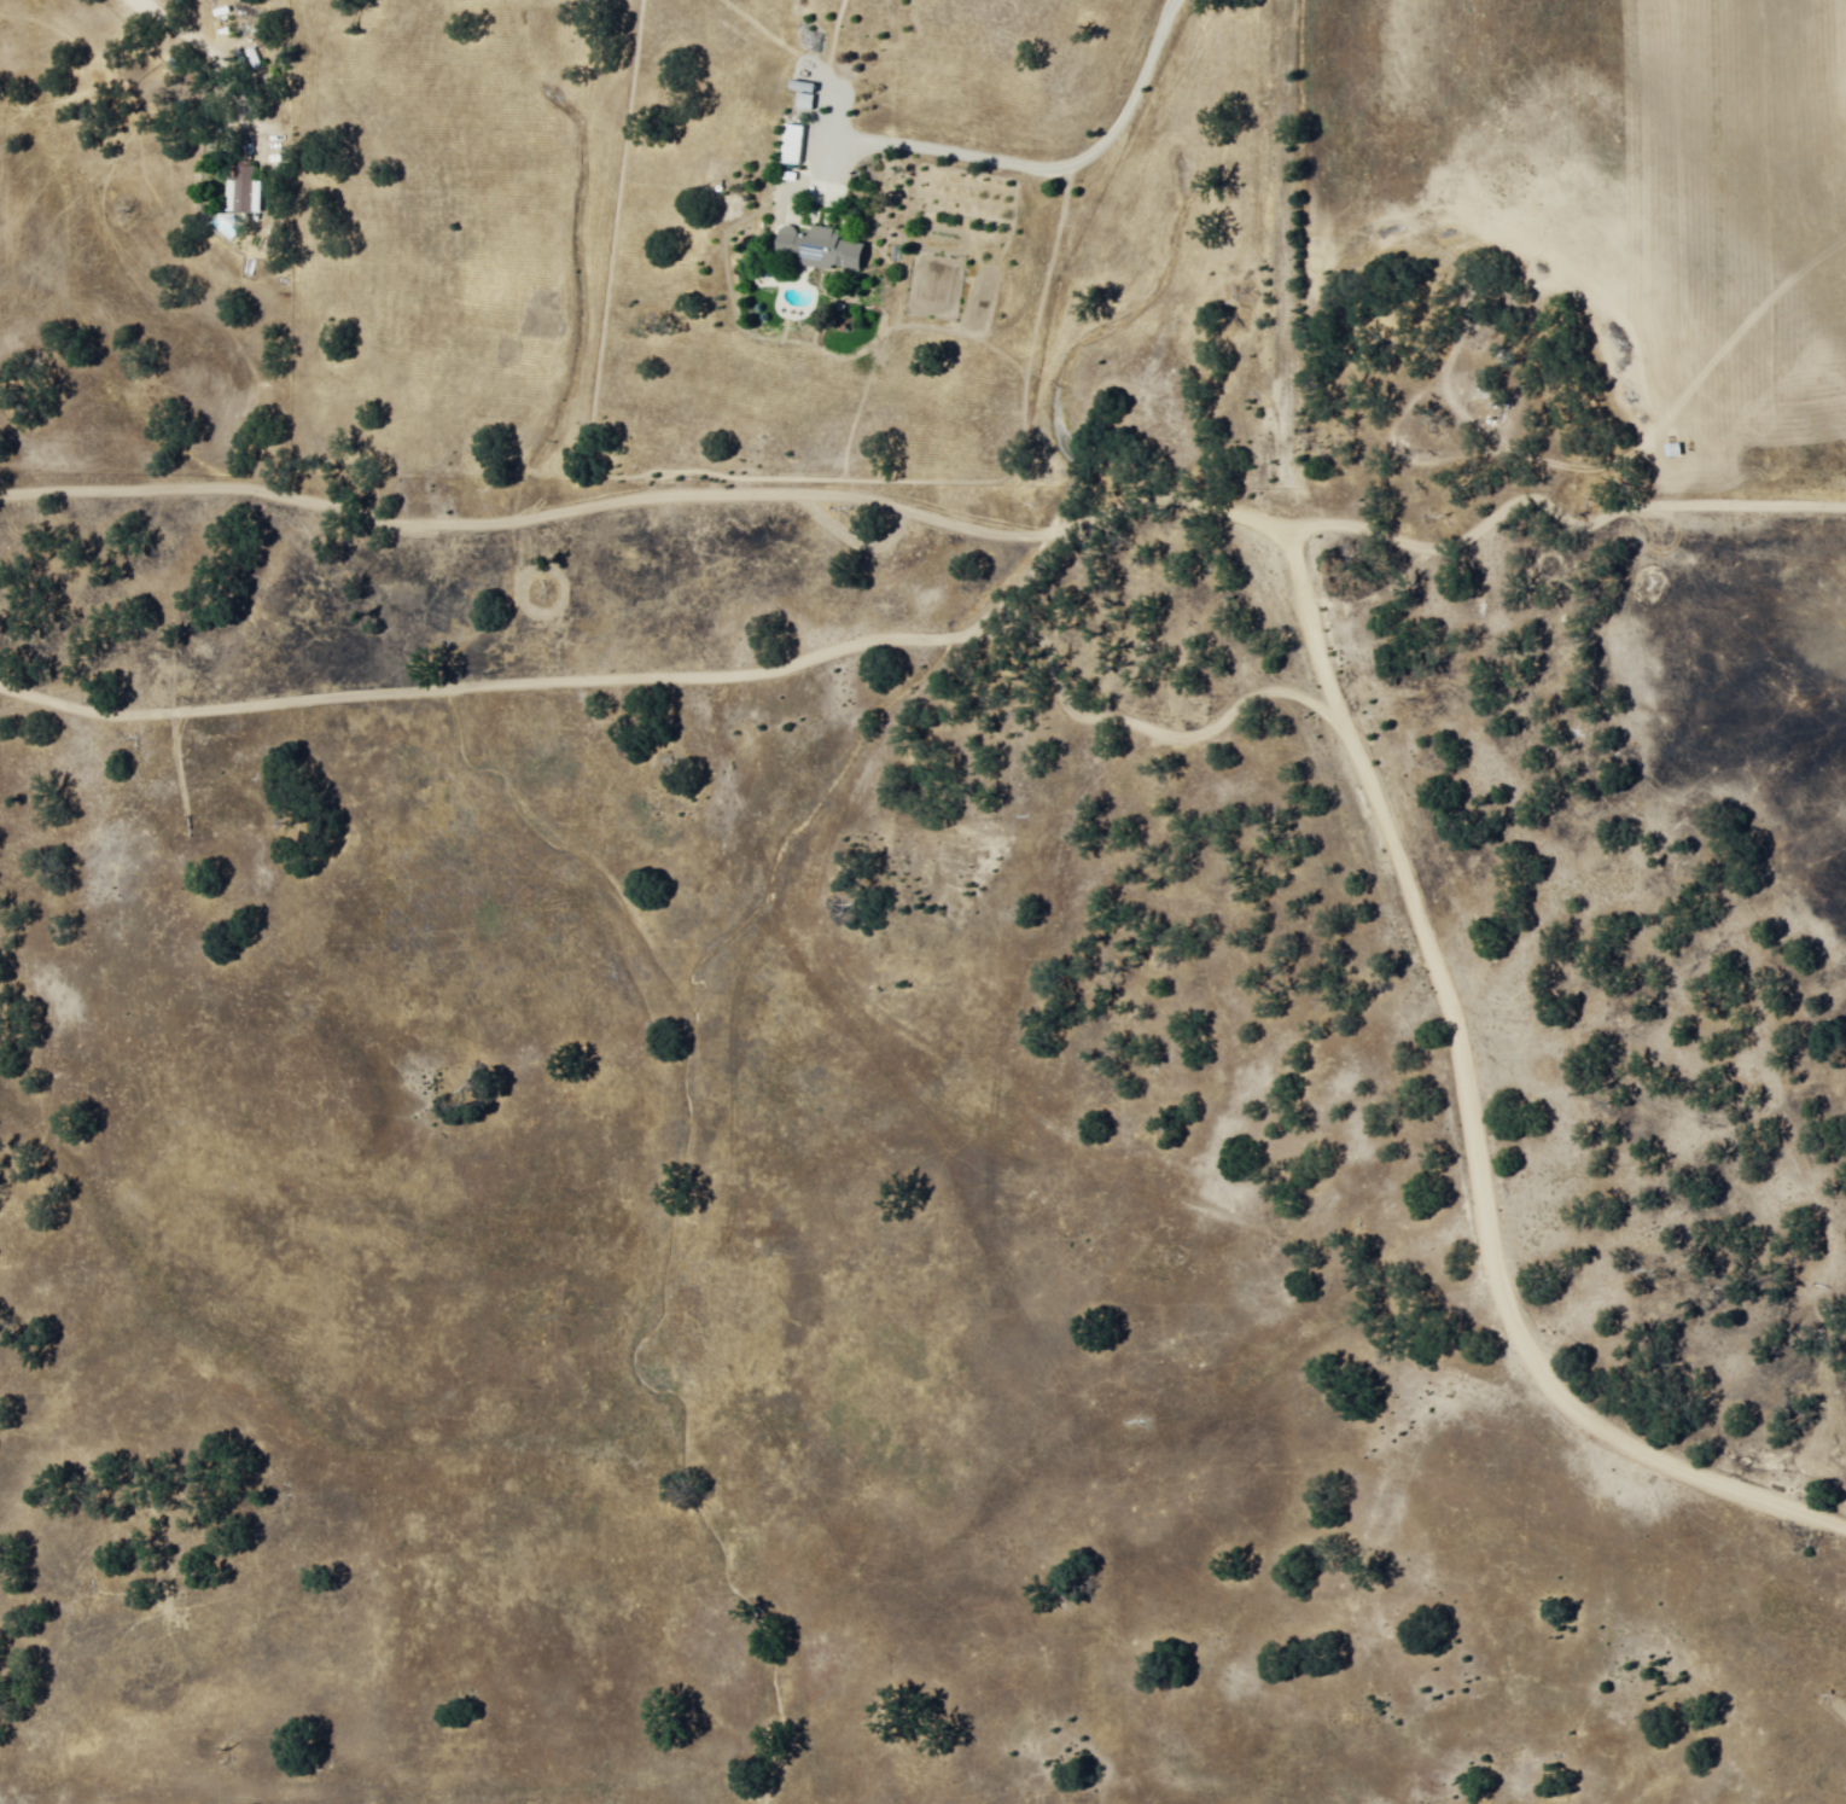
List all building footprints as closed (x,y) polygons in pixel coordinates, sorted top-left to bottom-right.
[(781,166),(802,166),(802,127),(781,127),(781,166)] [(258,215),(258,167),(234,167),(234,215),(258,215)] [(796,257),(795,266),(857,276),(863,240),(777,227),(773,254),(796,257)] [(1662,447),(1663,458),(1677,457),(1676,446),(1662,447)]
